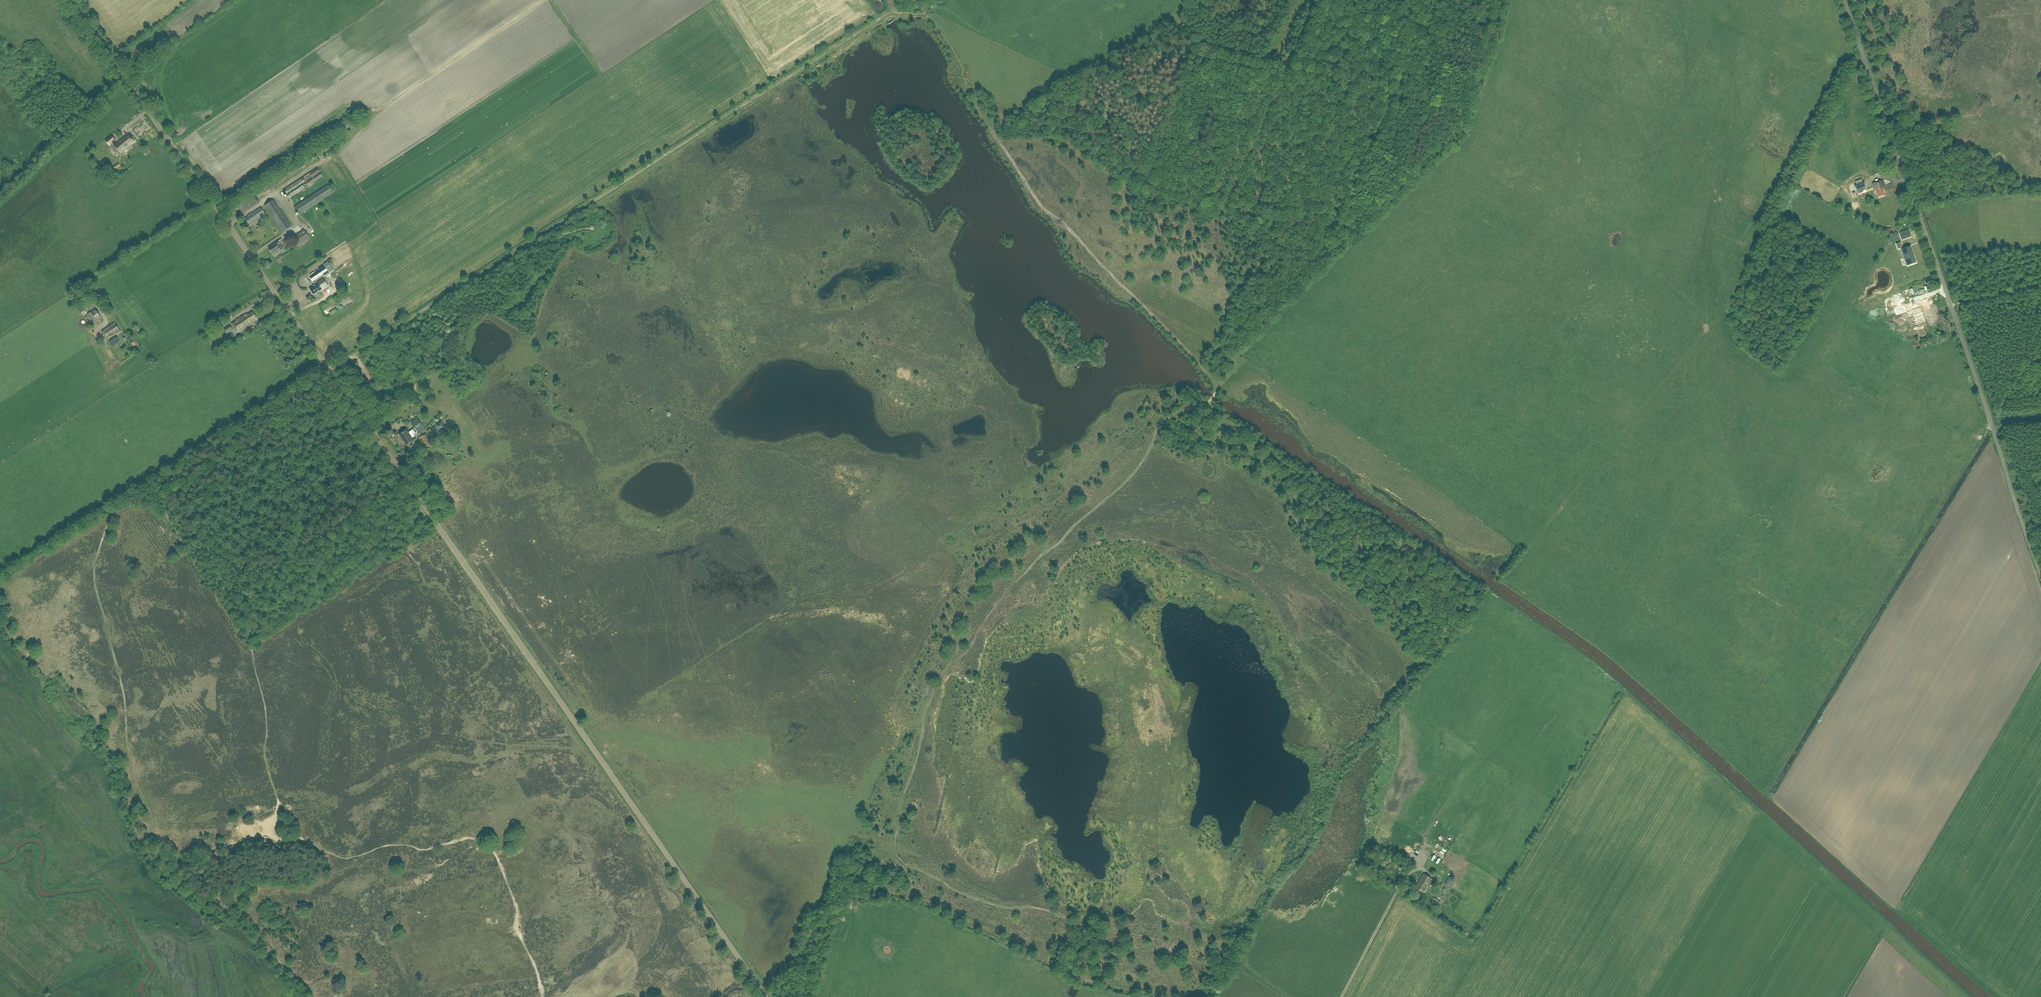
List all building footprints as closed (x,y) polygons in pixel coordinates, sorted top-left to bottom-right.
[(351,122),(345,125),(348,131),(354,128),(351,122)] [(129,134),(125,137),(117,143),(115,141),(115,140),(112,136),(106,141),(109,145),(113,143),(115,145),(114,145),(121,153),(134,142),(129,134)] [(118,163),(111,168),(113,171),(121,165),(118,163)] [(289,199),(322,177),(317,168),(283,191),(289,199)] [(266,187),(269,191),(280,183),(277,179),(266,187)] [(1864,181),(1855,185),(1856,190),(1857,190),(1866,186),(1864,181)] [(1873,184),(1875,189),(1878,197),(1885,195),(1883,188),(1885,188),(1882,181),(1873,184)] [(328,185),(294,207),(299,215),(333,193),(328,185)] [(253,194),(237,205),(234,207),(236,210),(239,208),(243,214),(259,203),(255,198),(258,196),(256,192),(253,194)] [(265,206),(283,232),(291,227),(273,200),(265,206)] [(244,219),(249,226),(257,221),(257,220),(266,214),(261,207),(252,213),(252,214),(251,215),(250,214),(249,215),(250,215),(249,216),(248,216),(244,219)] [(304,230),(292,238),(297,247),(310,238),(304,230)] [(1910,230),(1900,234),(1903,240),(1912,237),(1910,230)] [(280,250),(284,248),(280,243),(280,244),(278,241),(271,246),(269,248),(274,256),(281,252),(280,250)] [(1911,246),(1903,249),(1909,265),(1917,262),(1911,246)] [(320,269),(315,272),(309,277),(312,281),(323,274),(325,276),(332,271),(328,265),(321,270),(320,269)] [(320,291),(328,286),(323,278),(314,284),(315,285),(309,288),(313,295),(317,292),(316,291),(319,290),(320,291)] [(1897,315),(1906,312),(1904,306),(1895,309),(1897,315)] [(1916,324),(1926,321),(1921,307),(1908,312),(1910,317),(1913,316),(1916,324)] [(95,309),(91,312),(84,317),(90,326),(96,322),(101,318),(95,309)] [(252,321),(257,318),(253,312),(245,317),(244,315),(236,320),(237,321),(232,324),(237,332),(253,323),(252,321)] [(115,334),(120,331),(114,323),(109,326),(110,326),(102,332),(107,339),(115,333),(115,334)] [(415,436),(414,434),(424,428),(417,419),(411,423),(415,428),(408,433),(406,430),(399,435),(406,445),(413,441),(412,438),(415,436)] [(436,427),(431,430),(430,428),(426,431),(430,437),(434,434),(433,433),(438,430),(439,431),(445,427),(441,422),(435,425),(436,427)] [(427,434),(421,438),(427,446),(432,442),(427,434)] [(1435,852),(1425,861),(1432,868),(1441,859),(1435,852)] [(1424,874),(1416,886),(1424,891),(1432,879),(1424,874)] [(1453,879),(1449,876),(1445,883),(1449,886),(1453,879)]
